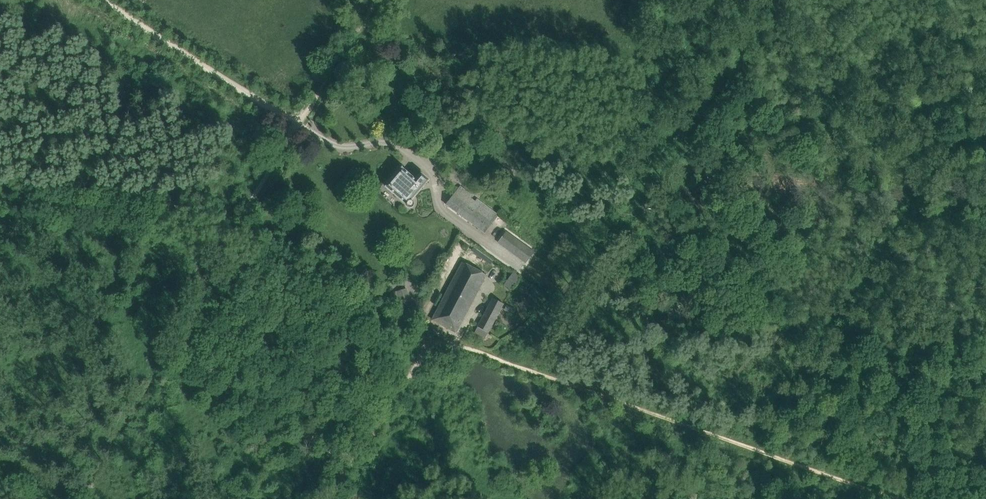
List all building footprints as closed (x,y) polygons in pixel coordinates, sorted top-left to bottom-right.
[(408,207),(409,207),(410,207),(412,207),(412,206),(413,206),(413,205),(413,204),(414,204),(413,203),(413,202),(413,201),(412,200),(411,200),(428,179),(421,173),(415,179),(401,167),(385,186),(406,204),(406,205),(407,205),(407,206),(408,206),(408,207)] [(484,232),(497,215),(476,199),(475,200),(471,198),(472,196),(460,186),(446,204),(484,232)] [(432,319),(456,332),(486,274),(462,262),(432,319)] [(391,292),(394,304),(410,301),(407,287),(391,292)] [(477,326),(488,332),(504,304),(493,298),(477,326)]
